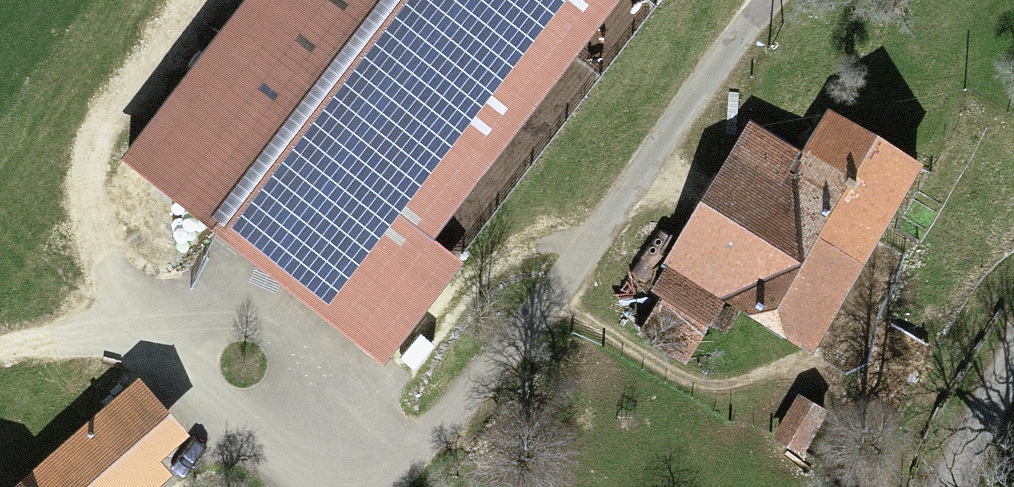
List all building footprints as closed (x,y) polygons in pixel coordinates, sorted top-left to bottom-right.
[(621,0),(248,0),(123,159),(386,363),(464,263),(434,240),(621,0)] [(725,299),(812,351),(924,165),(830,109),(802,154),(749,122),(662,265),(666,267),(652,290),(709,324),(725,299)] [(144,376),(13,486),(163,486),(177,476),(165,462),(195,436),(144,376)] [(828,411),(797,395),(773,439),(803,456),(828,411)]
